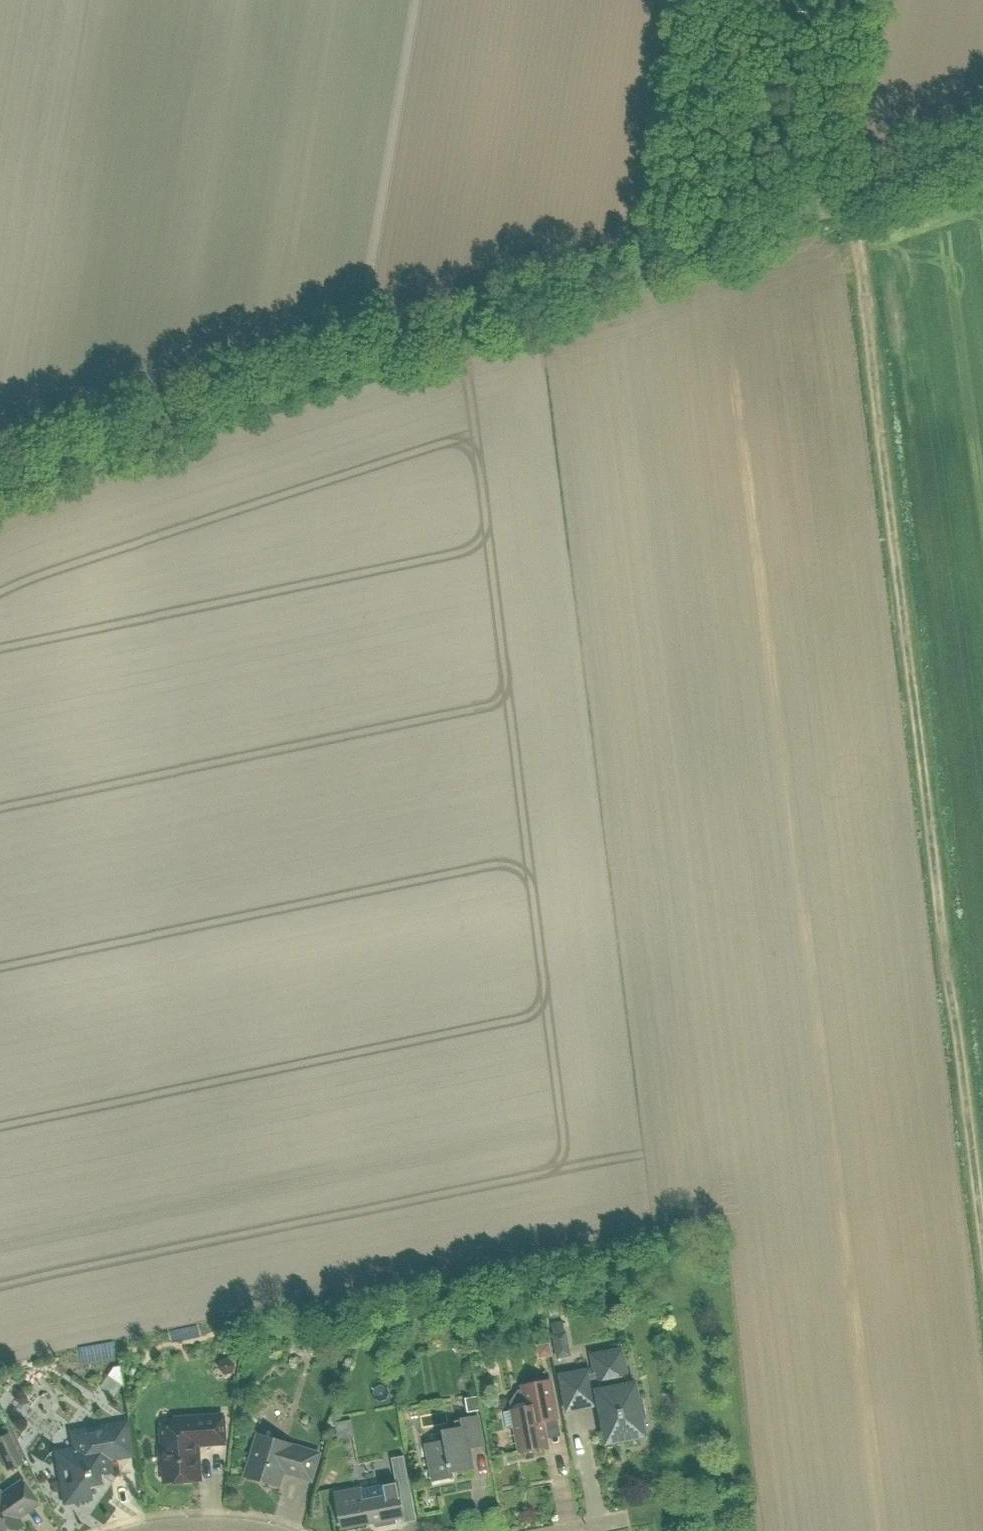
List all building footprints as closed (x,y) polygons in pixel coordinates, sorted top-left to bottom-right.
[(572,1356),(567,1332),(554,1334),(558,1359),(572,1356)] [(649,1434),(646,1418),(643,1402),(638,1403),(635,1385),(628,1386),(621,1350),(594,1356),(597,1374),(589,1375),(588,1371),(562,1376),(568,1409),(584,1406),(584,1405),(601,1402),(602,1410),(600,1410),(602,1419),(604,1419),(608,1439),(623,1436),(623,1439),(649,1434)] [(558,1419),(550,1381),(522,1386),(526,1408),(504,1412),(507,1429),(515,1428),(520,1452),(548,1447),(544,1421),(558,1419)] [(226,1442),(224,1417),(176,1420),(177,1428),(163,1429),(167,1483),(199,1481),(197,1447),(203,1446),(203,1443),(226,1442)] [(483,1446),(478,1417),(463,1420),(464,1428),(444,1432),(446,1441),(427,1445),(434,1480),(454,1477),(453,1472),(473,1468),(469,1447),(482,1445),(482,1446),(483,1446)] [(130,1455),(124,1424),(72,1433),(75,1450),(56,1453),(65,1502),(74,1500),(75,1498),(104,1493),(99,1468),(109,1466),(107,1458),(130,1455)] [(8,1432),(0,1436),(0,1458),(6,1470),(22,1462),(8,1432)] [(291,1443),(260,1434),(247,1478),(278,1487),(282,1472),(311,1480),(319,1453),(290,1445),(291,1443)] [(392,1458),(396,1482),(383,1484),(385,1496),(364,1500),(362,1488),(337,1493),(343,1528),(374,1523),(375,1529),(397,1524),(396,1518),(404,1517),(400,1497),(412,1495),(405,1456),(392,1458)] [(21,1481),(0,1495),(0,1530),(15,1530),(22,1526),(16,1518),(37,1504),(21,1481)]
